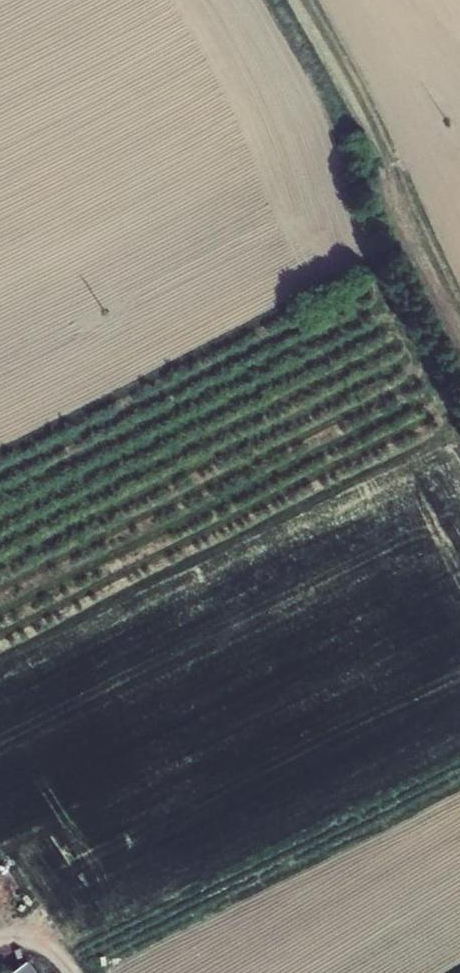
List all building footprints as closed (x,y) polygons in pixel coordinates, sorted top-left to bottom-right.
[(13,972),(34,972),(27,963),(13,972)]
